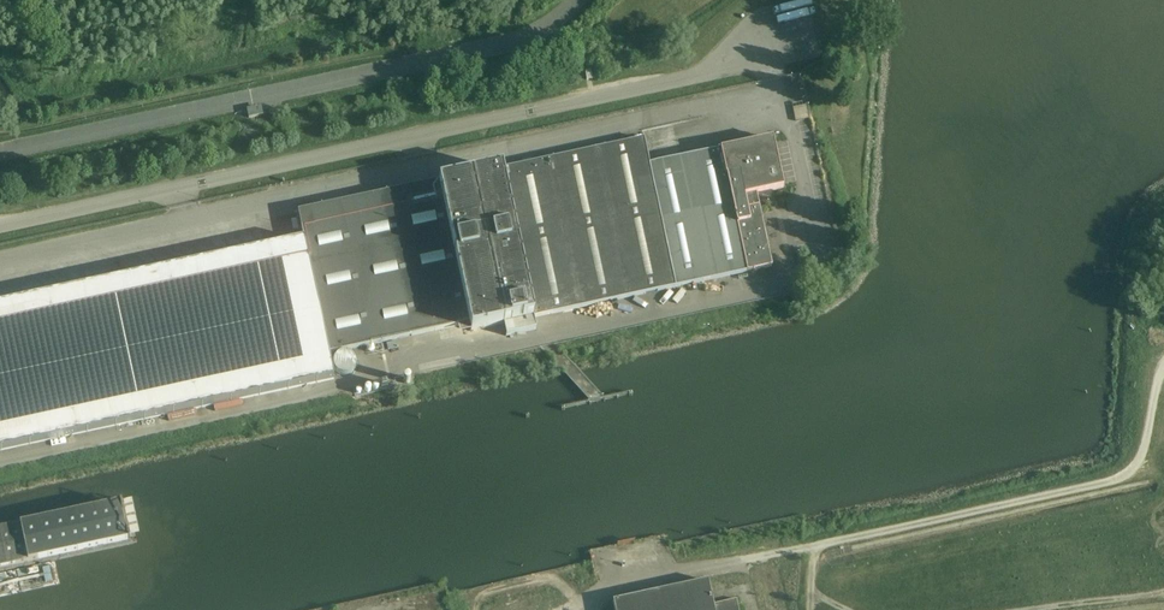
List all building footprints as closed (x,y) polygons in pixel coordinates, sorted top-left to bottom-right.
[(264,119),(262,111),(248,115),(250,122),(264,119)] [(644,138),(631,141),(636,165),(649,163),(644,138)] [(758,207),(756,194),(783,189),(772,139),(720,149),(649,164),(656,195),(661,218),(676,287),(746,272),(771,267),(758,207)] [(533,317),(676,287),(661,218),(648,220),(643,198),(636,165),(631,141),(471,175),(503,324),(505,336),(536,330),(533,317)] [(656,195),(649,164),(649,163),(636,165),(643,198),(656,195)] [(471,175),(439,182),(310,212),(313,226),(301,228),(304,240),(328,353),(469,323),(470,331),(503,324),(471,175)] [(656,195),(643,198),(648,220),(661,218),(656,195)] [(44,296),(0,305),(0,451),(334,379),(328,353),(304,240),(44,296)] [(333,364),(333,365),(333,366),(334,367),(334,368),(335,370),(336,372),(337,372),(337,373),(338,374),(340,375),(342,375),(343,375),(345,376),(346,375),(347,375),(348,375),(349,374),(351,373),(352,373),(353,372),(353,371),(354,371),(354,370),(355,369),(355,368),(355,367),(356,366),(356,365),(356,364),(356,363),(355,362),(355,361),(355,359),(354,359),(354,358),(353,357),(352,356),(351,355),(349,354),(347,353),(346,353),(344,353),(342,353),(340,354),(339,355),(337,356),(336,357),(335,358),(335,359),(334,360),(334,361),(334,362),(333,363),(333,364)] [(0,527),(0,572),(136,541),(125,500),(0,527)] [(736,600),(713,604),(708,581),(613,602),(615,609),(738,609),(736,600)]
